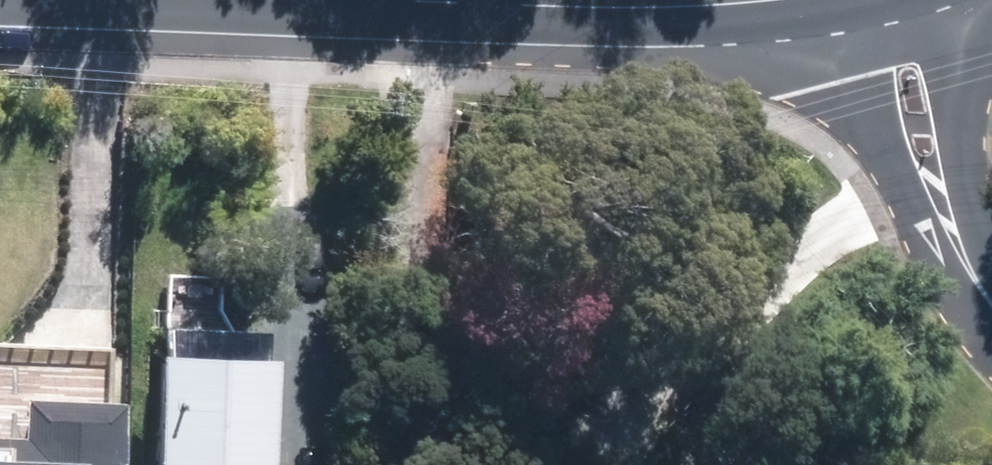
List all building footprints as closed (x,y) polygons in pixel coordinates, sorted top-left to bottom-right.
[(271,333),(150,329),(145,464),(266,464),(271,333)] [(106,406),(15,402),(14,438),(0,437),(0,464),(104,464),(106,406)]
